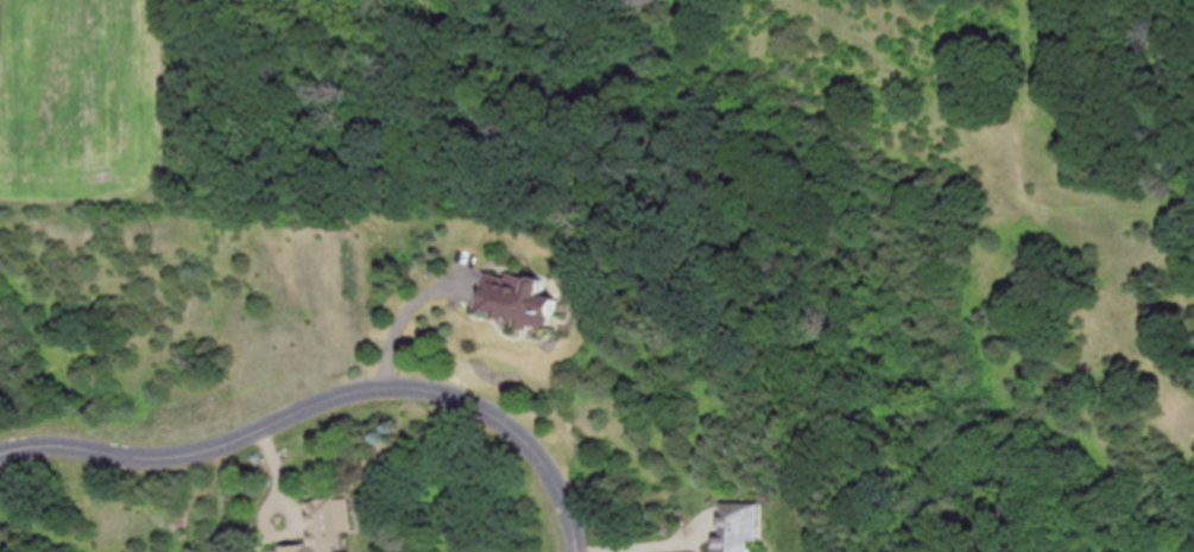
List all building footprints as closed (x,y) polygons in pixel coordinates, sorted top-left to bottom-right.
[(480,312),(553,327),(559,301),(545,298),(548,282),(489,269),(480,312)] [(317,544),(279,549),(279,551),(349,551),(346,530),(356,529),(351,496),(312,501),(317,544)] [(723,502),(724,551),(756,551),(756,542),(767,542),(767,502),(723,502)]
